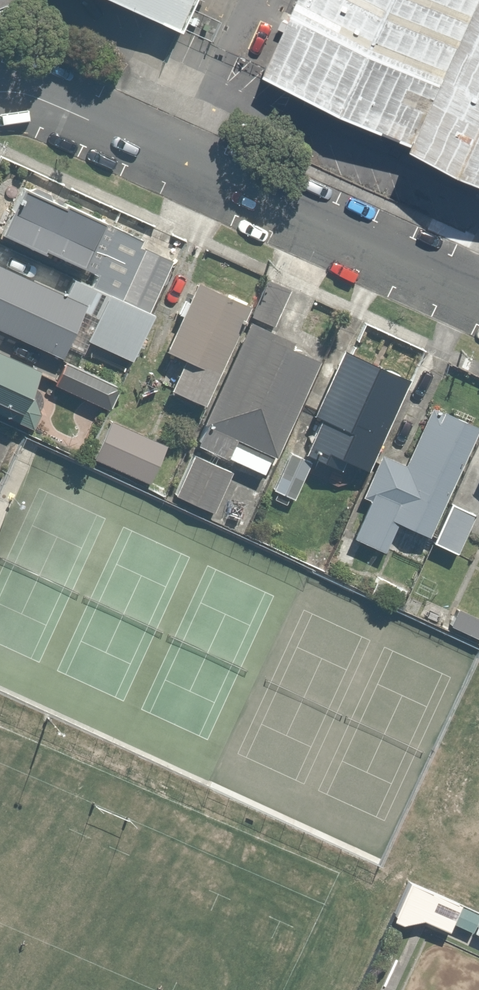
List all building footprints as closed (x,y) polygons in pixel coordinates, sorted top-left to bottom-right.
[(163,40),(182,0),(76,0),(163,40)] [(242,74),(478,182),(478,0),(276,0),(242,74)] [(90,284),(149,311),(172,260),(138,245),(141,237),(104,221),(104,219),(63,200),(61,204),(21,184),(0,228),(0,232),(43,252),(45,248),(96,273),(90,284)] [(0,264),(0,329),(60,356),(67,344),(83,351),(88,340),(131,359),(152,312),(149,311),(90,284),(72,276),(65,294),(0,264)] [(289,289),(266,278),(248,315),(272,326),(289,289)] [(204,403),(248,304),(243,302),(244,300),(224,291),(223,293),(195,280),(164,348),(183,357),(169,387),(204,403)] [(273,456),(317,359),(289,346),(291,340),(247,319),(201,421),(204,423),(195,442),(261,472),(270,455),(273,456)] [(318,417),(302,452),(338,469),(343,459),(365,469),(408,378),(341,347),(310,414),(318,417)] [(31,427),(38,411),(32,396),(25,393),(37,366),(0,349),(0,413),(31,427)] [(119,386),(64,360),(53,383),(109,409),(119,386)] [(477,427),(430,406),(404,464),(380,453),(361,496),(368,499),(351,537),(383,551),(396,522),(427,535),(477,427)] [(110,419),(92,457),(149,482),(166,444),(110,419)] [(310,461),(289,451),(271,489),(291,499),(310,461)] [(230,469),(192,452),(174,494),(212,510),(230,469)] [(474,513),(449,502),(431,542),(455,553),(474,513)] [(448,625),(477,638),(478,634),(478,619),(455,608),(448,625)] [(408,880),(391,918),(401,922),(423,919),(448,930),(451,922),(460,903),(408,880)] [(451,922),(472,932),(478,916),(478,913),(460,903),(451,922)]
